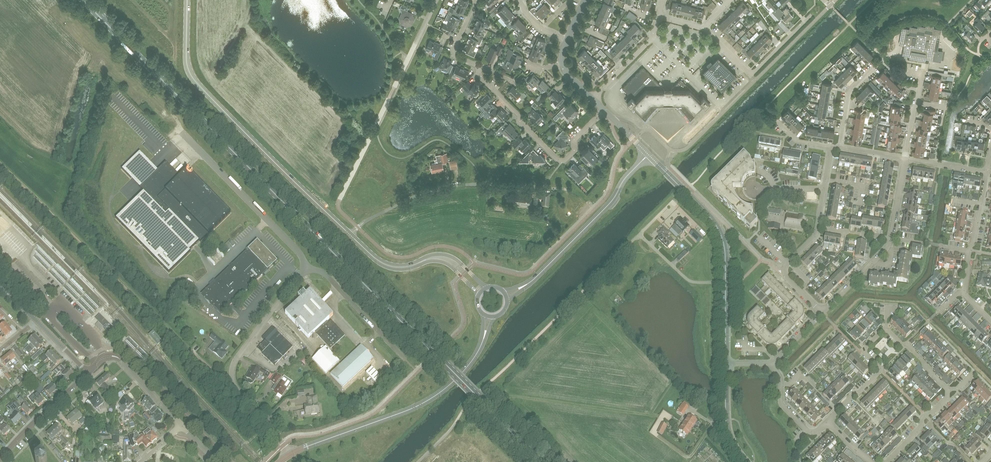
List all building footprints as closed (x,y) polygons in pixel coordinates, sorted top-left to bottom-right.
[(498,0),(487,0),(485,1),(490,6),(487,9),(490,12),(495,7),(493,5),(498,0)] [(540,7),(546,14),(551,9),(546,5),(548,3),(546,0),(541,0),(540,1),(540,2),(543,5),(540,7)] [(678,3),(675,2),(676,0),(670,0),(669,4),(671,5),(670,10),(674,11),(674,12),(675,13),(678,3)] [(684,0),(681,0),(681,4),(678,3),(675,13),(676,13),(677,12),(681,13),(684,0)] [(772,0),(768,0),(766,1),(774,10),(778,7),(772,0)] [(786,6),(785,4),(789,0),(781,0),(779,1),(781,3),(780,5),(784,9),(782,11),(790,19),(793,16),(788,11),(789,10),(786,6)] [(977,2),(974,5),(978,9),(983,3),(987,7),(990,2),(990,0),(979,0),(977,2)] [(650,7),(650,4),(641,2),(639,1),(638,4),(637,6),(648,9),(649,7),(650,7)] [(463,13),(466,7),(455,2),(457,3),(455,6),(454,5),(453,6),(452,7),(449,6),(448,10),(449,10),(455,13),(456,14),(457,10),(463,13)] [(742,2),(738,6),(747,14),(750,11),(750,10),(750,9),(752,7),(748,2),(745,5),(742,2)] [(616,8),(605,3),(604,3),(601,8),(610,11),(612,12),(614,9),(615,9),(616,8)] [(691,16),(694,3),(692,3),(691,6),(688,6),(686,15),(686,16),(688,15),(691,16)] [(696,18),(699,6),(697,5),(697,4),(694,3),(691,16),(695,17),(694,17),(695,18),(696,18)] [(402,13),(399,19),(401,24),(400,26),(401,28),(405,29),(406,26),(412,24),(414,19),(412,14),(407,12),(408,8),(401,5),(400,8),(402,13)] [(502,16),(508,9),(504,5),(501,8),(499,6),(493,11),(495,14),(498,12),(502,16)] [(707,15),(708,10),(706,8),(707,6),(702,5),(702,6),(699,6),(696,18),(697,18),(698,18),(702,19),(703,14),(707,15)] [(747,14),(738,6),(736,8),(736,7),(735,7),(735,8),(735,7),(734,8),(741,16),(743,14),(746,16),(747,14)] [(546,14),(540,7),(538,9),(537,8),(536,8),(535,7),(533,7),(532,8),(529,10),(535,16),(538,13),(542,18),(546,14)] [(790,19),(782,11),(778,7),(774,10),(772,12),(779,20),(782,18),(786,22),(790,19)] [(607,16),(610,11),(601,8),(599,13),(607,16)] [(741,16),(734,8),(733,9),(733,10),(733,11),(731,13),(738,21),(739,20),(740,20),(742,18),(742,17),(741,16)] [(513,13),(508,9),(502,16),(506,20),(504,22),(506,25),(511,20),(512,19),(510,16),(513,13)] [(985,17),(988,20),(990,17),(990,12),(988,9),(983,15),(985,17)] [(454,15),(455,13),(449,10),(447,14),(451,15),(448,21),(457,25),(460,19),(456,18),(456,17),(454,15)] [(610,17),(607,16),(599,13),(597,18),(605,21),(608,22),(610,17)] [(738,21),(731,13),(729,15),(727,15),(726,16),(735,26),(739,22),(738,21)] [(487,19),(484,17),(482,16),(480,20),(478,18),(475,24),(483,28),(485,26),(488,27),(490,22),(487,19)] [(735,26),(726,16),(725,17),(725,19),(723,21),(731,28),(732,27),(733,27),(734,26),(734,25),(733,24),(733,23),(735,26)] [(979,32),(984,27),(981,24),(983,21),(978,17),(974,21),(976,23),(973,26),(979,32)] [(516,29),(522,22),(518,18),(513,23),(511,20),(506,25),(508,28),(509,28),(510,28),(511,28),(513,26),(516,29)] [(608,22),(605,21),(597,18),(595,23),(601,26),(598,32),(601,33),(604,27),(606,27),(608,22)] [(639,24),(635,19),(633,22),(634,23),(631,27),(637,34),(641,30),(637,26),(639,24)] [(441,30),(447,33),(450,34),(452,30),(454,31),(457,25),(448,21),(447,25),(444,23),(441,30)] [(731,28),(723,21),(719,25),(722,28),(720,30),(725,35),(727,32),(727,33),(731,29),(731,28)] [(526,27),(522,22),(516,29),(520,33),(516,37),(518,40),(524,34),(522,31),(526,27)] [(482,31),(483,28),(475,24),(472,30),(477,33),(476,36),(482,39),(484,36),(482,35),(484,32),(482,31)] [(970,42),(975,37),(971,33),(973,31),(967,24),(964,27),(966,29),(964,31),(966,33),(964,36),(970,42)] [(938,51),(939,39),(937,39),(937,37),(940,38),(941,30),(934,28),(934,26),(926,25),(926,27),(918,26),(918,28),(910,27),(910,29),(902,28),(899,44),(904,45),(902,55),(910,56),(910,58),(925,61),(926,59),(941,61),(942,51),(938,51)] [(637,34),(631,27),(629,26),(627,28),(629,29),(627,31),(628,33),(633,37),(637,34)] [(767,27),(762,32),(761,32),(759,34),(762,36),(768,43),(772,39),(768,35),(771,33),(767,27)] [(635,39),(633,37),(628,33),(625,37),(631,43),(635,39)] [(631,43),(625,37),(622,34),(620,36),(621,37),(619,39),(621,40),(627,47),(631,43)] [(762,36),(759,34),(755,37),(765,47),(766,47),(766,46),(766,45),(768,43),(762,36)] [(479,45),(482,39),(476,36),(474,39),(469,36),(466,42),(475,46),(476,43),(479,45)] [(533,39),(532,41),(544,46),(545,44),(544,43),(545,41),(537,37),(536,40),(533,39)] [(765,47),(755,37),(751,41),(760,51),(763,48),(764,48),(765,47)] [(627,47),(621,40),(617,44),(623,51),(627,47)] [(430,41),(428,45),(426,50),(429,51),(430,51),(430,49),(433,51),(432,52),(435,53),(434,57),(433,58),(437,60),(441,50),(438,49),(440,44),(437,43),(436,44),(430,41)] [(544,46),(532,41),(531,43),(534,44),(533,47),(541,51),(542,48),(543,49),(544,46)] [(760,51),(751,41),(747,45),(757,55),(758,54),(758,53),(760,51)] [(855,51),(861,45),(857,41),(851,47),(855,51)] [(473,50),(475,46),(466,42),(464,48),(469,51),(467,54),(474,57),(476,51),(473,50)] [(623,51),(617,44),(613,48),(620,54),(623,51)] [(757,56),(757,55),(747,45),(746,47),(746,48),(744,50),(743,48),(741,51),(748,58),(751,56),(753,58),(755,56),(756,56),(757,56)] [(859,55),(865,48),(861,45),(855,51),(859,55)] [(500,55),(503,48),(498,46),(496,50),(491,48),(486,59),(492,62),(496,53),(500,55)] [(620,54),(613,48),(612,46),(610,48),(611,50),(609,52),(607,49),(604,51),(609,56),(611,54),(616,58),(620,54)] [(541,53),(540,53),(541,51),(533,47),(532,50),(527,48),(526,50),(528,51),(539,56),(541,53)] [(863,59),(869,52),(865,48),(859,55),(863,59)] [(510,70),(512,66),(517,69),(520,63),(519,63),(519,64),(509,60),(513,52),(513,51),(509,49),(507,53),(508,53),(505,60),(504,59),(502,63),(504,64),(503,67),(510,70)] [(588,54),(590,52),(588,50),(586,52),(584,50),(578,56),(582,60),(588,54)] [(539,56),(528,51),(527,53),(530,54),(529,57),(536,61),(537,58),(538,58),(539,56)] [(522,56),(513,52),(509,60),(519,64),(519,63),(520,63),(521,60),(522,56)] [(586,64),(592,57),(590,56),(592,54),(590,52),(588,54),(582,60),(586,64)] [(873,56),(869,52),(863,59),(867,63),(873,56)] [(589,68),(596,61),(592,57),(586,64),(589,68)] [(736,75),(718,57),(712,62),(710,60),(706,64),(708,66),(703,72),(721,90),(736,75)] [(442,61),(440,66),(436,64),(434,70),(436,70),(439,68),(442,69),(441,70),(445,71),(445,70),(450,72),(451,69),(452,66),(450,64),(451,61),(444,58),(442,61)] [(625,84),(622,88),(629,96),(625,100),(645,121),(647,117),(648,116),(651,113),(652,111),(655,108),(656,107),(660,104),(664,100),(668,100),(671,100),(675,104),(679,107),(680,108),(683,111),(684,113),(687,116),(690,121),(703,107),(705,109),(710,105),(703,97),(701,100),(681,79),(671,89),(668,89),(664,89),(664,78),(645,59),(623,82),(625,84)] [(593,71),(600,65),(596,61),(589,68),(593,71)] [(601,64),(600,65),(593,71),(597,75),(602,71),(604,73),(608,68),(606,66),(603,69),(602,67),(603,66),(601,64)] [(851,65),(847,69),(853,75),(857,71),(851,65)] [(469,72),(456,66),(454,70),(451,69),(450,72),(448,76),(451,77),(452,75),(463,80),(465,75),(467,76),(469,72)] [(853,75),(847,69),(843,73),(849,79),(853,75)] [(881,82),(887,75),(885,73),(887,72),(885,70),(877,78),(881,82)] [(849,79),(843,73),(839,77),(846,83),(849,79)] [(541,81),(539,80),(534,74),(530,78),(528,76),(522,82),(526,85),(529,83),(532,86),(534,85),(542,92),(548,86),(542,80),(541,81)] [(885,85),(893,77),(891,76),(889,77),(887,75),(881,82),(885,85)] [(846,83),(839,77),(835,80),(842,87),(846,83)] [(889,89),(895,83),(893,81),(894,79),(893,77),(885,85),(889,89)] [(473,95),(474,96),(476,96),(478,94),(478,92),(477,91),(478,90),(476,88),(477,87),(474,84),(472,86),(468,81),(460,89),(462,92),(465,89),(469,94),(470,92),(473,95)] [(892,93),(900,85),(899,83),(897,85),(895,83),(889,89),(892,93)] [(902,87),(900,85),(892,93),(891,95),(894,98),(896,98),(896,97),(898,99),(903,95),(900,93),(903,91),(900,89),(902,87)] [(951,92),(939,90),(940,87),(929,85),(928,88),(930,88),(930,91),(939,93),(947,94),(950,95),(951,92)] [(868,86),(864,89),(870,96),(874,92),(868,86)] [(524,98),(526,95),(520,89),(518,92),(513,87),(508,92),(515,99),(520,94),(524,98)] [(870,96),(864,89),(860,93),(866,100),(870,96)] [(563,95),(562,96),(560,94),(558,95),(554,91),(550,96),(553,100),(552,101),(558,106),(565,99),(564,99),(566,98),(563,95)] [(938,98),(939,93),(930,91),(930,94),(927,93),(927,96),(930,97),(930,100),(939,101),(939,98),(938,98)] [(866,100),(860,93),(856,97),(862,103),(866,100)] [(493,105),(490,102),(492,100),(487,94),(482,99),(480,98),(476,102),(480,106),(479,107),(485,113),(491,107),(493,105)] [(902,110),(903,107),(900,107),(901,103),(895,102),(894,102),(894,106),(892,105),(891,111),(899,112),(900,110),(902,110)] [(576,111),(571,105),(564,112),(562,109),(557,114),(562,118),(565,115),(572,121),(576,116),(574,114),(576,111)] [(494,108),(493,109),(491,107),(485,113),(484,114),(487,117),(490,114),(493,117),(495,115),(497,118),(501,122),(504,118),(507,114),(501,108),(498,111),(494,108)] [(869,115),(870,111),(868,111),(868,109),(863,108),(861,108),(860,111),(855,110),(855,112),(857,113),(856,116),(865,117),(866,115),(869,115)] [(539,114),(537,112),(536,113),(532,109),(528,114),(532,118),(530,119),(535,125),(542,118),(542,117),(542,116),(542,115),(541,114),(540,114),(539,114)] [(935,114),(936,111),(925,109),(925,112),(922,112),(922,114),(924,115),(924,118),(932,119),(933,114),(935,114)] [(785,120),(792,114),(788,110),(781,116),(785,120)] [(987,111),(983,114),(980,116),(988,123),(990,121),(990,123),(990,115),(987,111)] [(789,124),(796,118),(792,114),(785,120),(789,124)] [(793,128),(799,122),(796,118),(789,124),(793,128)] [(900,123),(898,123),(891,122),(889,122),(886,121),(886,124),(891,125),(890,127),(901,129),(902,127),(899,126),(900,123)] [(803,126),(799,122),(793,128),(797,132),(803,126)] [(512,127),(509,124),(505,128),(502,125),(494,133),(496,134),(497,133),(499,135),(503,132),(506,135),(507,134),(511,139),(517,133),(512,128),(512,127)] [(567,145),(563,140),(568,135),(563,130),(556,137),(559,140),(557,141),(558,142),(555,146),(561,152),(567,145)] [(603,135),(600,138),(598,136),(596,137),(594,135),(589,140),(596,146),(600,146),(603,149),(604,149),(608,146),(610,148),(614,145),(603,135)] [(961,149),(963,137),(955,135),(954,143),(956,143),(956,148),(961,149)] [(524,139),(523,141),(519,137),(512,144),(517,149),(519,147),(524,152),(531,145),(524,139)] [(589,161),(591,163),(592,164),(597,159),(588,149),(580,157),(586,163),(589,161)] [(788,160),(790,152),(784,151),(783,158),(782,158),(781,163),(784,164),(785,160),(788,160)] [(540,165),(545,160),(540,155),(532,155),(530,153),(529,154),(529,159),(533,159),(533,165),(540,165)] [(435,160),(435,163),(431,163),(432,165),(431,165),(432,172),(439,171),(443,170),(442,163),(446,162),(444,154),(436,156),(436,160),(435,160)] [(743,192),(743,191),(742,188),(743,187),(743,186),(743,185),(743,184),(744,183),(744,182),(745,181),(745,180),(746,179),(747,178),(748,178),(749,177),(750,176),(751,176),(752,176),(753,175),(754,175),(755,175),(755,165),(754,165),(753,165),(750,160),(751,160),(744,154),(741,157),(743,158),(739,162),(738,161),(738,160),(737,161),(738,161),(739,162),(735,165),(734,164),(728,170),(729,171),(725,175),(724,174),(724,175),(724,174),(725,175),(721,179),(720,178),(714,184),(715,186),(715,190),(714,192),(720,198),(721,197),(725,201),(724,202),(724,201),(723,202),(724,202),(725,201),(729,204),(728,206),(734,212),(735,210),(739,214),(738,215),(737,215),(738,216),(738,215),(739,214),(742,218),(741,219),(747,225),(748,225),(748,224),(749,224),(750,223),(751,223),(752,223),(752,224),(753,224),(754,224),(755,225),(755,226),(756,226),(756,227),(757,227),(757,222),(758,221),(757,220),(757,201),(756,201),(754,201),(753,201),(752,200),(751,200),(750,200),(749,199),(748,198),(747,198),(746,197),(745,196),(745,195),(744,194),(744,193),(743,192)] [(598,160),(601,163),(604,166),(606,163),(600,157),(598,160)] [(171,165),(175,169),(181,163),(177,159),(171,165)] [(456,160),(449,161),(451,169),(457,168),(456,160)] [(587,171),(581,165),(578,168),(574,164),(569,168),(579,179),(584,174),(587,171)] [(143,192),(116,219),(169,273),(191,252),(190,251),(199,241),(200,243),(231,213),(188,169),(180,177),(177,180),(162,166),(158,170),(140,188),(143,192)] [(906,194),(906,196),(918,198),(919,193),(913,192),(913,191),(909,190),(909,191),(911,192),(910,195),(906,194)] [(551,193),(543,192),(542,198),(543,199),(543,201),(541,201),(541,206),(549,206),(551,193)] [(530,206),(531,195),(514,193),(512,204),(530,206)] [(801,229),(803,215),(799,214),(799,215),(787,213),(785,226),(801,229)] [(682,233),(690,226),(686,222),(687,222),(685,219),(684,220),(681,217),(674,224),(675,225),(672,228),(679,235),(682,232),(682,233)] [(915,230),(916,226),(911,225),(903,223),(902,229),(907,230),(907,231),(906,233),(918,235),(918,232),(917,230),(915,230)] [(664,227),(662,229),(657,233),(660,236),(658,238),(668,248),(674,241),(667,235),(670,233),(664,227)] [(702,238),(694,230),(691,232),(700,241),(702,238)] [(968,238),(969,236),(955,233),(954,239),(955,239),(954,241),(960,242),(960,240),(963,240),(963,237),(968,238)] [(221,314),(249,287),(267,269),(267,270),(277,261),(258,240),(202,294),(221,314)] [(223,246),(227,252),(230,250),(229,249),(232,246),(233,247),(235,245),(230,240),(223,246)] [(817,246),(813,250),(819,256),(823,252),(817,246)] [(921,259),(923,248),(913,246),(912,249),(911,249),(910,252),(912,252),(911,256),(911,257),(921,259)] [(819,256),(813,250),(809,253),(815,260),(819,256)] [(955,267),(957,253),(955,252),(954,257),(951,257),(949,268),(950,268),(950,266),(955,267)] [(815,260),(809,253),(805,257),(811,264),(815,260)] [(959,258),(960,253),(957,253),(955,267),(954,270),(957,271),(958,267),(960,268),(960,267),(963,267),(964,260),(962,259),(959,258)] [(909,266),(911,257),(911,256),(902,254),(901,257),(900,257),(899,260),(900,260),(900,265),(909,266)] [(811,264),(805,257),(801,261),(807,268),(811,264)] [(851,259),(847,263),(853,269),(857,265),(851,259)] [(853,269),(847,263),(843,267),(849,273),(853,269)] [(908,277),(909,266),(900,265),(899,268),(898,268),(897,271),(898,271),(898,274),(898,275),(908,277)] [(849,273),(843,267),(839,271),(845,277),(849,273)] [(845,277),(839,271),(835,274),(842,281),(845,277)] [(766,285),(773,278),(769,273),(761,280),(766,285)] [(881,276),(878,275),(878,274),(875,273),(875,275),(871,274),(869,284),(880,286),(880,284),(881,276)] [(985,287),(988,275),(979,273),(977,285),(985,287)] [(842,281),(835,274),(831,278),(838,285),(842,281)] [(891,286),(892,276),(889,276),(889,274),(886,274),(886,275),(881,274),(881,276),(880,284),(891,286)] [(907,283),(908,277),(898,275),(898,274),(894,274),(894,276),(892,276),(891,286),(896,287),(897,281),(907,283)] [(781,286),(773,278),(766,285),(774,293),(781,286)] [(838,285),(831,278),(828,282),(834,288),(838,285)] [(945,279),(941,283),(948,289),(950,287),(954,291),(955,289),(945,279)] [(960,282),(961,280),(953,279),(952,283),(956,287),(960,282)] [(834,288),(828,282),(824,286),(830,292),(834,288)] [(946,291),(948,289),(941,283),(938,287),(948,297),(949,295),(946,291)] [(948,297),(938,287),(936,285),(932,289),(934,290),(940,297),(942,295),(946,298),(948,297)] [(755,295),(760,291),(756,286),(751,291),(755,295)] [(788,293),(781,286),(774,293),(781,300),(788,293)] [(830,292),(824,286),(820,290),(826,296),(830,292)] [(324,327),(322,325),(333,315),(310,290),(306,294),(303,291),(298,296),(300,299),(285,313),(299,328),(298,329),(300,331),(301,330),(308,338),(319,327),(321,330),(324,327)] [(826,296),(820,290),(816,294),(822,300),(826,296)] [(938,299),(940,297),(934,290),(930,294),(940,304),(941,305),(943,304),(938,299)] [(761,301),(766,296),(761,292),(756,296),(761,301)] [(796,301),(788,293),(781,300),(789,308),(796,301)] [(940,304),(930,294),(926,298),(924,299),(931,305),(932,304),(933,305),(935,302),(938,306),(940,304)] [(765,305),(770,301),(767,297),(762,302),(765,305)] [(803,308),(802,306),(796,301),(789,308),(794,313),(804,313),(804,311),(804,310),(803,309),(803,308)] [(956,317),(963,310),(959,306),(957,308),(956,307),(954,308),(953,307),(951,310),(953,312),(952,313),(956,317)] [(758,307),(750,315),(749,316),(749,317),(748,319),(748,320),(748,321),(758,322),(758,321),(765,315),(758,307)] [(959,320),(969,311),(967,309),(964,311),(963,310),(956,317),(959,320)] [(963,324),(970,317),(968,316),(971,313),(969,311),(959,320),(963,324)] [(873,312),(869,315),(879,326),(881,324),(877,320),(879,318),(873,312)] [(804,314),(804,313),(794,313),(788,319),(795,326),(802,319),(803,318),(803,317),(804,316),(804,314)] [(894,326),(902,318),(899,314),(897,316),(896,316),(890,322),(894,326)] [(879,326),(869,315),(865,319),(871,326),(873,324),(877,328),(879,326)] [(967,328),(976,319),(974,316),(972,319),(970,317),(963,324),(967,328)] [(99,321),(98,322),(103,327),(103,328),(105,329),(106,328),(111,334),(114,331),(113,329),(114,328),(103,317),(102,318),(99,321)] [(871,326),(865,319),(863,317),(859,321),(867,329),(871,334),(873,332),(869,328),(871,326)] [(898,330),(906,322),(902,318),(894,326),(898,330)] [(785,336),(795,326),(788,319),(778,328),(785,336)] [(970,332),(977,325),(976,323),(978,321),(976,319),(967,328),(970,332)] [(324,327),(321,330),(316,334),(330,349),(345,335),(331,320),(324,327)] [(758,322),(748,321),(748,323),(748,324),(749,326),(749,327),(750,328),(759,337),(766,330),(758,322)] [(867,329),(859,321),(855,325),(857,327),(864,333),(866,331),(870,335),(871,334),(867,329)] [(8,327),(4,322),(0,325),(0,330),(2,332),(8,327)] [(902,334),(908,328),(910,326),(906,322),(898,330),(902,334)] [(974,335),(984,326),(981,324),(979,326),(977,325),(970,332),(974,335)] [(978,339),(985,332),(983,330),(986,328),(984,326),(974,335),(978,339)] [(12,331),(8,327),(2,332),(5,337),(12,331)] [(275,365),(293,347),(273,327),(262,338),(265,340),(257,348),(275,365)] [(864,333),(857,327),(853,331),(860,337),(861,338),(864,341),(866,339),(861,335),(864,333)] [(365,333),(369,337),(374,333),(370,328),(365,333)] [(778,343),(785,336),(778,328),(772,335),(772,346),(773,345),(774,345),(776,345),(777,344),(778,343)] [(902,334),(906,338),(914,330),(912,328),(910,330),(908,328),(902,334)] [(923,338),(930,332),(926,328),(919,334),(923,338)] [(860,337),(853,331),(851,329),(847,333),(856,341),(860,337)] [(772,346),(772,335),(771,335),(766,330),(759,337),(765,343),(766,344),(767,345),(769,345),(770,345),(772,346)] [(149,335),(157,345),(162,341),(153,331),(149,335)] [(927,342),(934,336),(930,332),(923,338),(925,340),(923,342),(925,344),(927,342)] [(989,336),(985,332),(978,339),(982,343),(982,342),(985,344),(986,342),(987,341),(986,340),(988,339),(987,338),(989,336)] [(213,333),(210,337),(215,342),(212,345),(216,348),(213,351),(219,357),(219,356),(222,358),(225,354),(224,353),(226,351),(225,350),(228,346),(213,333)] [(27,351),(39,339),(37,338),(38,337),(35,335),(34,335),(28,341),(31,343),(26,347),(28,349),(26,351),(27,351)] [(840,336),(836,339),(842,345),(846,342),(840,336)] [(931,346),(937,339),(934,336),(927,342),(925,344),(927,345),(929,344),(931,346)] [(43,344),(43,343),(41,340),(40,341),(39,339),(27,351),(29,353),(35,347),(37,350),(43,344)] [(842,345),(836,339),(832,343),(838,349),(842,345)] [(933,351),(941,343),(937,339),(931,346),(933,348),(932,349),(933,351)] [(838,349),(832,343),(828,347),(834,353),(838,349)] [(939,353),(945,347),(941,343),(933,351),(937,355),(938,355),(939,353)] [(330,374),(343,387),(373,358),(361,345),(330,374)] [(325,346),(312,359),(326,373),(339,361),(325,346)] [(834,353),(828,347),(825,351),(829,355),(830,357),(834,353)] [(950,354),(948,352),(949,351),(945,347),(939,353),(938,355),(944,361),(950,354)] [(18,349),(15,352),(20,358),(23,355),(18,349)] [(829,355),(825,351),(823,349),(819,353),(825,359),(829,355)] [(40,350),(34,355),(31,358),(34,361),(37,358),(43,352),(40,350)] [(51,361),(56,355),(51,351),(46,355),(44,354),(40,358),(44,362),(48,358),(51,361)] [(11,352),(6,356),(11,362),(14,360),(17,363),(18,361),(16,358),(11,352)] [(825,359),(819,353),(815,357),(821,363),(825,359)] [(907,353),(903,356),(910,363),(914,359),(907,353)] [(851,364),(857,358),(853,354),(847,360),(851,364)] [(947,364),(954,358),(950,354),(944,361),(942,362),(944,364),(946,363),(947,364)] [(60,360),(56,355),(51,361),(53,363),(50,367),(52,368),(55,365),(60,360)] [(11,362),(6,356),(1,360),(6,366),(9,369),(11,368),(8,364),(11,362)] [(304,356),(301,360),(307,365),(310,362),(304,356)] [(910,363),(903,356),(900,360),(906,367),(910,363)] [(821,363),(815,357),(811,361),(817,367),(821,363)] [(855,368),(861,362),(857,358),(851,364),(855,368)] [(950,370),(958,362),(954,358),(947,364),(950,367),(948,368),(950,370)] [(35,367),(41,362),(38,359),(32,364),(35,367)] [(906,367),(900,360),(896,364),(896,365),(897,364),(902,370),(903,370),(903,371),(905,373),(908,369),(906,367)] [(817,367),(811,361),(808,364),(814,370),(817,367)] [(859,372),(865,366),(861,362),(855,368),(859,372)] [(955,372),(961,366),(958,362),(950,370),(952,372),(953,370),(955,372)] [(68,369),(67,370),(61,364),(53,371),(57,374),(59,372),(62,375),(67,380),(73,374),(68,369)] [(814,370),(808,364),(804,368),(810,374),(814,370)] [(897,364),(896,365),(893,368),(899,375),(903,371),(903,370),(902,370),(897,364)] [(29,375),(31,373),(25,365),(22,367),(25,370),(24,371),(25,372),(26,372),(28,375),(29,375)] [(252,367),(246,377),(249,379),(248,381),(249,382),(250,383),(252,383),(253,381),(259,371),(264,374),(264,375),(268,378),(270,373),(257,365),(255,368),(252,367)] [(35,375),(39,371),(39,370),(37,372),(36,371),(37,371),(33,366),(29,369),(35,375)] [(869,370),(865,366),(859,372),(863,376),(869,370)] [(965,370),(961,366),(955,372),(957,374),(956,376),(958,378),(965,370)] [(896,379),(899,375),(893,368),(889,372),(894,377),(892,379),(897,384),(900,382),(896,379)] [(48,376),(52,372),(49,370),(46,374),(45,374),(41,378),(43,380),(47,376),(48,376)] [(915,385),(925,375),(923,373),(920,377),(918,375),(917,376),(912,381),(915,385)] [(96,383),(99,387),(104,392),(109,387),(105,382),(109,378),(106,374),(96,383)] [(283,378),(278,374),(273,382),(276,384),(275,386),(276,385),(277,386),(274,391),(277,393),(278,393),(282,395),(287,388),(284,386),(285,383),(281,380),(283,378)] [(843,375),(839,379),(846,386),(849,382),(843,375)] [(925,382),(923,380),(927,377),(925,375),(915,385),(919,388),(925,382)] [(846,386),(839,379),(835,383),(842,390),(846,386)] [(53,384),(49,380),(46,382),(50,386),(46,390),(50,395),(57,389),(53,384)] [(884,380),(880,384),(886,390),(890,386),(884,380)] [(923,392),(932,383),(931,381),(927,385),(925,382),(919,388),(923,392)] [(973,393),(981,385),(977,381),(971,387),(973,389),(971,392),(973,393)] [(842,390),(835,383),(831,387),(838,393),(842,390)] [(933,390),(930,388),(934,384),(932,383),(923,392),(927,396),(933,390)] [(886,390),(880,384),(876,388),(882,394),(886,390)] [(788,396),(791,399),(792,400),(799,393),(795,389),(797,388),(794,385),(789,390),(791,392),(788,396)] [(838,393),(831,387),(829,385),(826,389),(827,391),(834,397),(838,393)] [(977,396),(985,389),(981,385),(973,393),(972,394),(973,395),(974,395),(975,394),(977,396)] [(44,401),(40,396),(42,393),(41,392),(37,387),(34,390),(36,392),(34,394),(36,398),(34,400),(39,405),(44,401)] [(882,394),(876,388),(872,392),(878,398),(882,394)] [(930,400),(940,390),(938,388),(935,392),(933,390),(927,396),(930,400)] [(980,401),(989,393),(985,389),(977,396),(978,396),(979,395),(981,397),(979,399),(980,401)] [(834,397),(827,391),(823,394),(826,398),(825,399),(829,402),(830,401),(834,397)] [(878,398),(872,392),(868,396),(874,402),(878,398)] [(916,399),(912,395),(908,392),(906,393),(906,394),(910,397),(914,401),(916,399)] [(796,404),(802,397),(799,393),(792,400),(793,401),(796,404)] [(989,393),(980,401),(982,403),(984,400),(987,403),(990,398),(990,395),(989,393)] [(88,400),(88,401),(86,402),(89,406),(91,404),(93,407),(96,405),(97,405),(102,401),(98,396),(96,397),(94,394),(90,397),(90,398),(88,400)] [(116,401),(116,406),(117,406),(119,405),(125,411),(133,403),(127,396),(122,401),(120,398),(116,401)] [(318,403),(317,403),(316,396),(308,397),(309,404),(305,405),(306,414),(319,412),(318,403)] [(874,402),(868,396),(865,399),(871,405),(874,402)] [(800,407),(806,401),(802,397),(796,404),(798,407),(799,406),(800,407)] [(148,398),(142,404),(147,409),(146,409),(146,410),(147,411),(148,410),(149,411),(147,413),(146,412),(142,416),(148,421),(151,425),(155,421),(156,421),(157,421),(158,421),(160,421),(161,420),(162,419),(162,418),(162,416),(161,415),(163,414),(158,409),(155,406),(148,398)] [(962,398),(958,402),(967,410),(968,409),(966,406),(968,404),(962,398)] [(32,409),(27,404),(28,403),(24,399),(21,402),(24,406),(21,408),(28,414),(32,409)] [(871,405),(865,399),(861,403),(867,409),(871,405)] [(14,400),(12,402),(18,409),(21,406),(16,401),(14,400)] [(682,403),(676,411),(683,415),(688,407),(689,404),(684,401),(683,403),(682,403)] [(803,411),(810,405),(806,401),(800,407),(801,408),(801,409),(803,411)] [(21,418),(17,414),(20,412),(18,409),(12,402),(8,407),(11,410),(9,411),(10,412),(5,417),(9,421),(10,420),(15,425),(21,418)] [(967,410),(958,402),(955,405),(961,412),(963,414),(965,411),(967,413),(968,412),(967,410)] [(807,415),(814,408),(810,405),(803,411),(806,414),(807,415)] [(958,414),(961,412),(955,405),(951,409),(959,418),(961,416),(958,414)] [(910,406),(906,409),(912,415),(916,412),(910,406)] [(139,412),(136,409),(134,407),(131,409),(130,411),(129,416),(130,417),(130,423),(131,423),(133,423),(135,422),(131,418),(135,414),(136,414),(139,412)] [(811,419),(818,412),(814,408),(807,415),(808,416),(811,419)] [(76,409),(67,417),(73,424),(82,416),(76,409)] [(912,415),(906,409),(902,413),(908,419),(912,415)] [(951,409),(947,413),(952,418),(953,419),(955,417),(958,419),(959,418),(951,409)] [(821,416),(818,412),(811,419),(814,422),(815,423),(820,418),(822,420),(826,415),(824,413),(821,416)] [(947,413),(946,412),(942,416),(951,424),(952,423),(950,420),(952,418),(947,413)] [(908,419),(902,413),(899,417),(905,423),(908,419)] [(843,424),(850,418),(846,414),(840,420),(843,424)] [(689,415),(683,422),(692,428),(697,420),(689,415)] [(951,424),(942,416),(938,420),(944,426),(946,424),(949,426),(951,424)] [(905,423),(899,417),(895,421),(901,427),(905,423)] [(847,428),(853,422),(850,418),(843,424),(847,428)] [(988,419),(987,419),(985,422),(988,424),(984,429),(981,427),(990,434),(990,427),(990,426),(990,424),(990,422),(988,419)] [(944,426),(938,420),(934,424),(940,430),(943,432),(945,430),(947,432),(949,430),(944,426)] [(901,427),(895,421),(891,425),(897,431),(901,427)] [(687,435),(692,428),(683,422),(679,430),(687,435)] [(851,432),(857,426),(853,422),(847,428),(851,432)] [(662,435),(667,425),(662,423),(658,433),(662,435)] [(0,424),(0,425),(0,431),(4,435),(10,430),(4,424),(2,426),(0,424)] [(56,424),(51,429),(59,437),(62,435),(60,432),(62,430),(56,424)] [(855,436),(861,430),(857,426),(851,432),(855,436)] [(981,427),(976,434),(981,438),(982,435),(987,439),(990,434),(981,427)] [(158,438),(154,434),(152,431),(151,432),(149,428),(143,433),(146,436),(145,437),(151,444),(158,438)] [(891,428),(887,432),(893,439),(897,435),(891,428)] [(55,437),(57,435),(59,437),(51,429),(47,433),(49,436),(48,437),(53,442),(56,439),(55,437)] [(859,440),(864,434),(865,434),(861,430),(855,436),(859,440)] [(146,436),(143,433),(142,434),(143,434),(142,435),(140,437),(135,431),(134,432),(134,433),(129,435),(130,436),(128,437),(131,445),(132,447),(135,445),(133,442),(133,439),(134,439),(134,440),(134,441),(135,441),(134,441),(138,446),(142,442),(146,447),(151,444),(145,437),(146,436)] [(933,431),(931,433),(929,432),(928,432),(925,434),(925,435),(925,436),(931,442),(934,444),(936,442),(938,444),(941,440),(933,431)] [(893,439),(887,432),(883,436),(890,443),(893,439)] [(836,440),(830,434),(829,433),(826,436),(827,437),(826,438),(832,444),(836,440)] [(982,441),(979,438),(974,433),(969,438),(973,442),(971,444),(977,450),(981,446),(980,444),(982,441)] [(68,442),(62,435),(59,437),(65,444),(68,442)] [(890,443),(883,436),(879,440),(886,447),(890,443)] [(927,446),(931,442),(925,436),(921,440),(925,445),(922,447),(927,451),(929,449),(927,446)] [(832,444),(826,438),(825,439),(824,438),(821,441),(828,448),(832,444)] [(886,447),(879,440),(875,444),(882,450),(886,447)] [(828,448),(821,441),(819,444),(818,445),(824,452),(828,448)] [(977,450),(971,444),(968,446),(965,442),(959,448),(968,456),(970,453),(972,455),(977,450)] [(882,450),(875,444),(871,448),(879,455),(881,453),(881,452),(881,451),(882,450)] [(824,452),(818,445),(817,446),(814,449),(821,455),(822,454),(825,456),(827,454),(824,452)] [(927,451),(922,447),(921,448),(920,448),(919,449),(915,445),(911,449),(917,455),(920,453),(923,455),(927,451)] [(131,446),(125,446),(125,451),(124,451),(123,460),(130,460),(130,453),(132,453),(132,449),(131,448),(131,446)] [(60,460),(65,455),(62,453),(61,454),(60,453),(60,452),(56,448),(53,451),(57,455),(56,455),(60,460)] [(821,455),(814,449),(811,451),(811,452),(810,453),(817,459),(821,455)] [(909,455),(907,458),(911,461),(917,461),(915,458),(917,455),(911,449),(910,450),(910,449),(907,452),(908,453),(907,453),(909,455)] [(962,456),(957,452),(955,454),(956,455),(954,457),(956,459),(954,461),(964,461),(965,460),(962,456)] [(810,453),(809,454),(806,456),(812,461),(814,461),(817,459),(810,453)]
